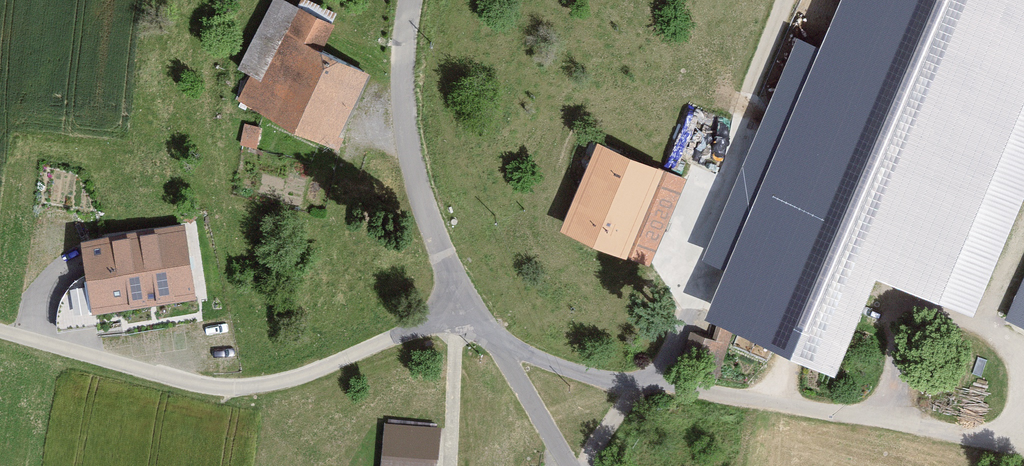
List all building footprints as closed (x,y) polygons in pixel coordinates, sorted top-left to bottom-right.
[(297,0),(275,0),(230,85),(341,143),(377,74),(327,47),(340,23),(297,0)] [(818,40),(797,31),(703,254),(726,263),(705,313),(839,369),(882,267),(946,293),(1013,134),(1023,108),(1023,0),(835,0),(818,40)] [(1013,134),(946,293),(976,302),(1023,191),(1023,138),(1013,134)] [(659,166),(596,139),(559,224),(621,252),(659,166)] [(182,222),(78,239),(91,315),(194,298),(182,222)] [(1000,314),(1023,325),(1023,264),(1000,314)] [(705,329),(699,361),(724,365),(730,333),(705,329)] [(390,428),(387,465),(444,465),(447,432),(390,428)]
